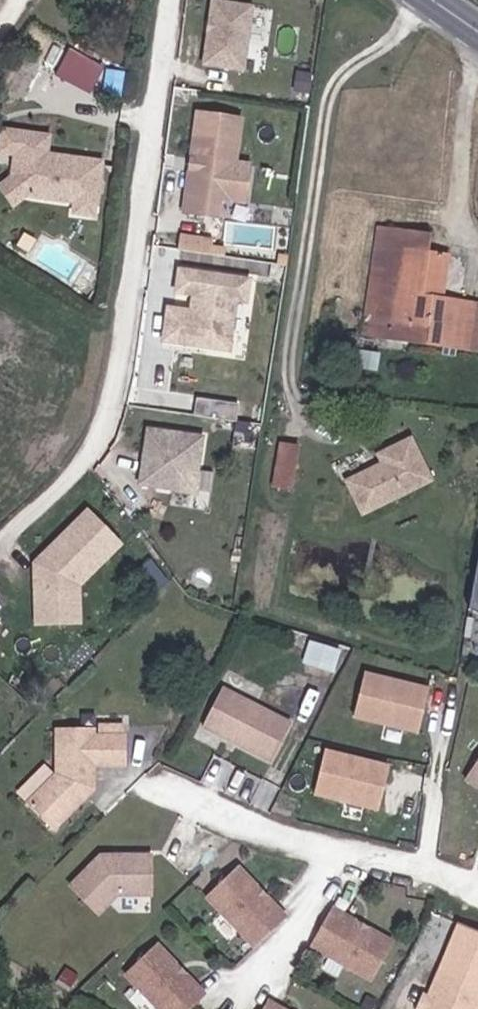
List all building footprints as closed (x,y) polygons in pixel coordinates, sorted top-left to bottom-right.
[(257,0),(209,0),(205,65),(252,68),(257,0)] [(238,120),(196,114),(181,212),(213,217),(216,199),(241,202),(246,166),(231,164),(238,120)] [(19,155),(15,183),(26,199),(77,206),(76,216),(97,219),(100,198),(104,195),(105,186),(102,184),(104,164),(49,156),(51,139),(5,132),(2,153),(19,155)] [(14,208),(26,199),(15,183),(14,181),(1,190),(14,208)] [(273,225),(230,221),(228,241),(271,245),(273,225)] [(472,305),(440,301),(421,298),(428,253),(431,235),(389,229),(382,279),(400,282),(394,326),(387,325),(385,338),(466,349),(472,305)] [(180,250),(213,250),(213,234),(180,234),(180,250)] [(421,298),(440,301),(447,256),(428,253),(421,298)] [(167,303),(163,343),(235,350),(240,300),(254,301),(257,274),(180,266),(178,291),(197,293),(195,306),(167,303)] [(400,282),(382,279),(374,336),(385,338),(387,325),(394,326),(400,282)] [(148,429),(140,484),(195,492),(203,437),(148,429)] [(376,458),(381,469),(352,481),(368,515),(438,485),(418,439),(376,458)] [(281,445),(274,487),(290,489),(296,448),(281,445)] [(49,577),(40,576),(39,623),(79,624),(80,588),(120,544),(89,515),(48,559),(55,565),(49,570),(49,577)] [(40,567),(40,576),(49,577),(49,570),(55,565),(48,559),(40,567)] [(337,670),(343,646),(311,638),(305,662),(337,670)] [(427,728),(431,679),(364,673),(360,722),(427,728)] [(286,721),(222,689),(203,727),(267,759),(286,721)] [(127,736),(95,736),(95,730),(57,730),(54,774),(26,804),(52,829),(96,788),(98,765),(127,764),(127,736)] [(324,766),(325,766),(318,793),(383,811),(396,763),(330,744),(324,766)] [(477,790),(477,762),(465,783),(477,790)] [(111,896),(145,893),(144,853),(96,855),(65,888),(93,917),(111,896)] [(232,865),(202,895),(252,946),(282,916),(232,865)] [(393,932),(328,904),(310,941),(374,970),(393,932)] [(122,973),(157,1008),(187,1008),(202,994),(153,944),(122,973)] [(421,1007),(420,1008),(477,1008),(477,1006),(477,987),(438,970),(431,985),(435,987),(430,999),(425,1008),(421,1007)] [(416,1005),(421,1007),(425,1008),(430,999),(420,994),(416,1005)] [(266,996),(260,1008),(293,1008),(266,996)]
